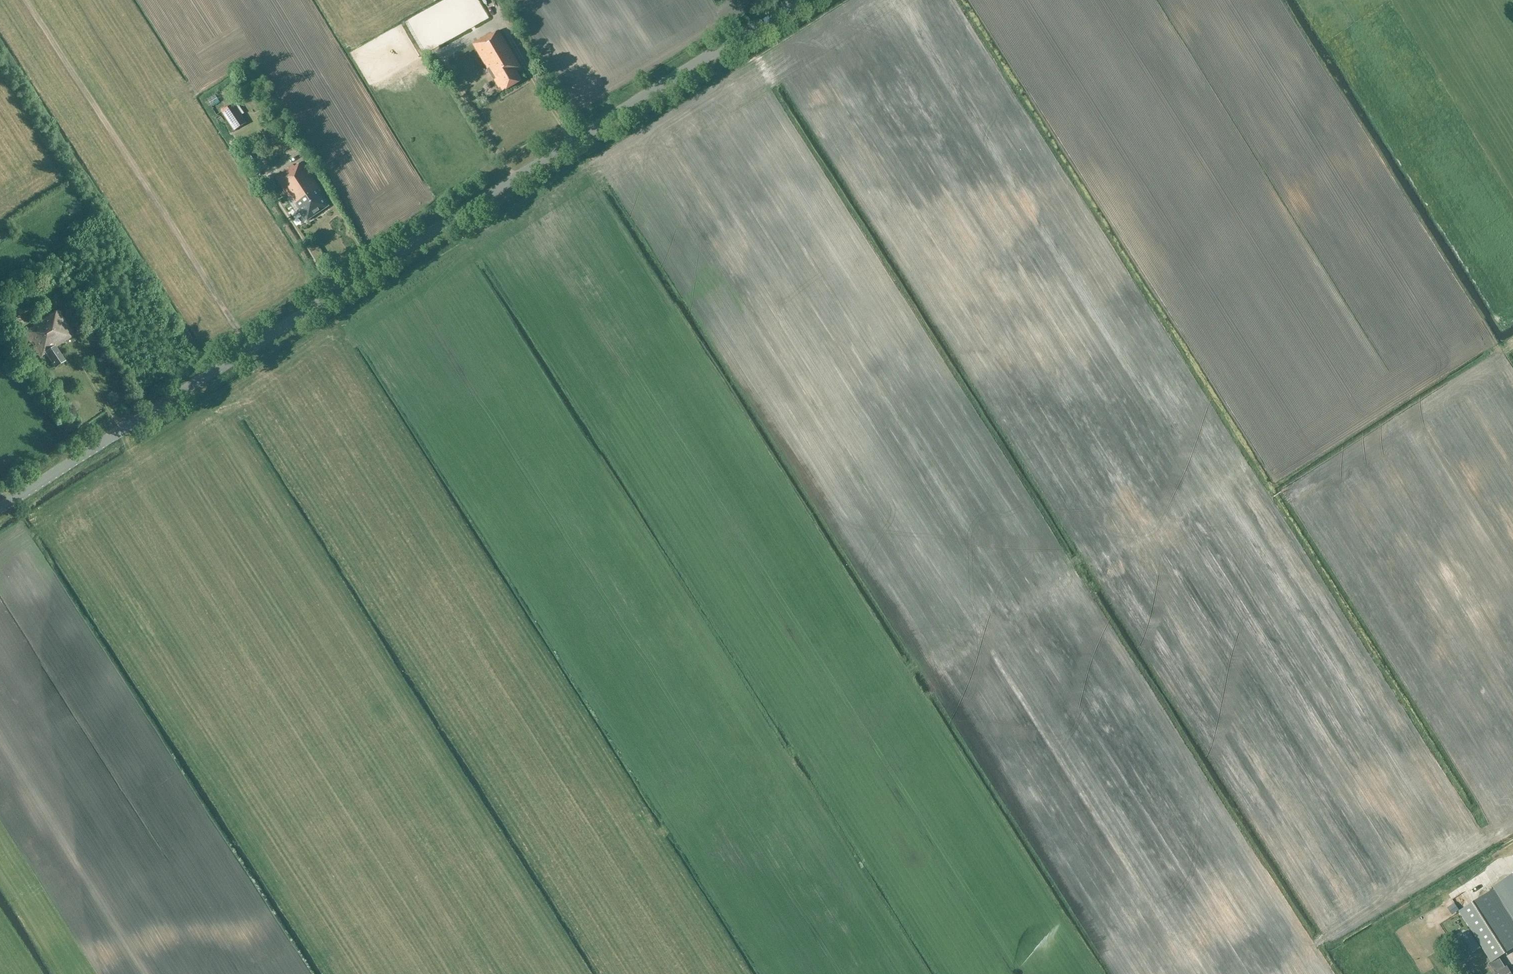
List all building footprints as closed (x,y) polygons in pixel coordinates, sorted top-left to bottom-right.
[(465,4),(454,8),(458,16),(469,12),(465,4)] [(504,18),(499,8),(492,11),(498,21),(504,18)] [(503,92),(522,80),(516,71),(522,68),(500,31),(492,35),(491,33),(473,44),(499,89),(501,88),(503,92)] [(247,122),(234,103),(221,112),(231,125),(227,128),(231,133),(247,122)] [(297,149),(305,160),(309,157),(297,141),(289,147),(293,152),(297,149)] [(306,222),(329,206),(322,195),(323,194),(302,162),(295,168),(293,166),(276,179),(293,205),(294,204),(306,222)] [(46,354),(56,368),(65,362),(55,348),(74,336),(58,310),(24,334),(40,359),(46,354)] [(1512,916),(1512,874),(1494,887),(1512,916)] [(1510,972),(1507,967),(1506,967),(1499,957),(1512,948),(1512,921),(1493,890),(1460,911),(1492,961),(1489,963),(1496,973),(1512,973),(1512,971),(1510,972)] [(1473,954),(1481,948),(1469,930),(1461,935),(1473,954)] [(1463,960),(1455,948),(1448,953),(1456,965),(1463,960)]
